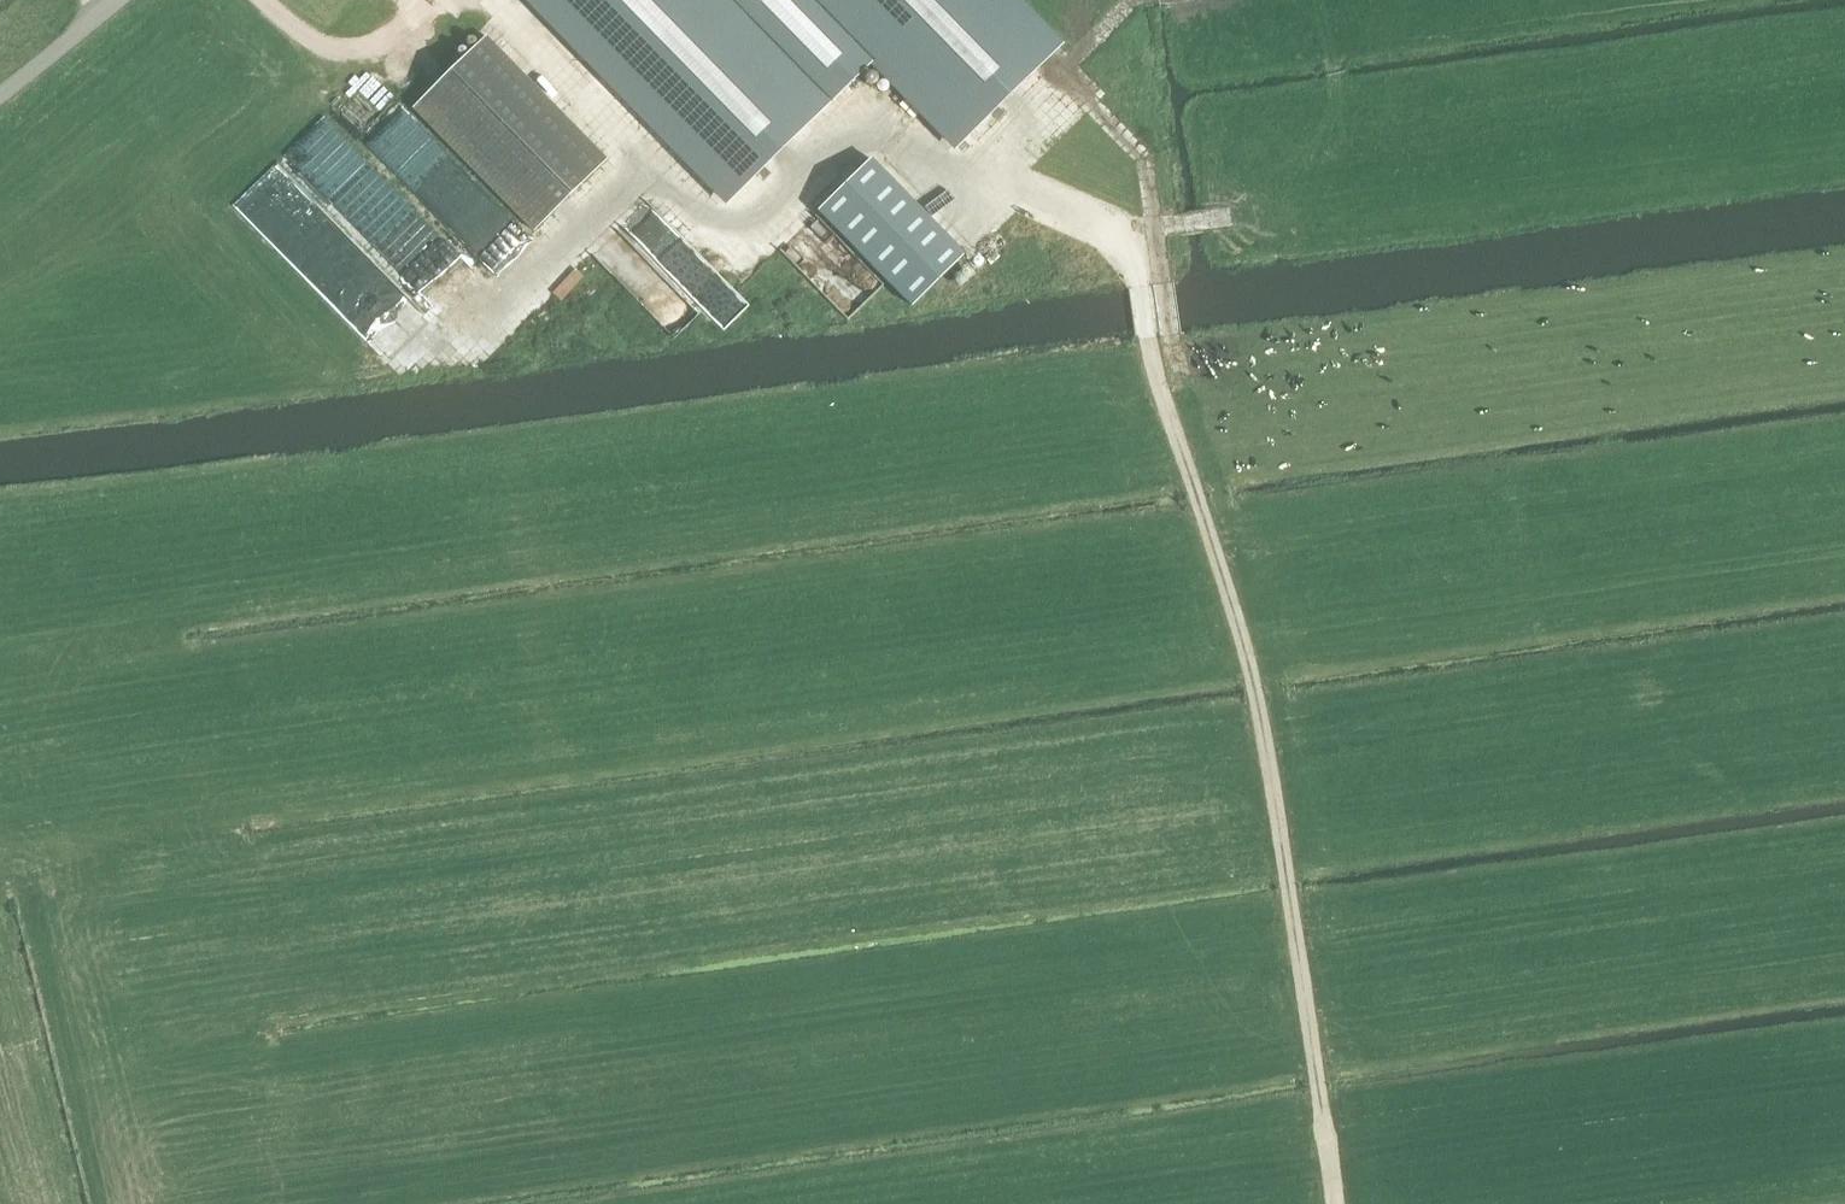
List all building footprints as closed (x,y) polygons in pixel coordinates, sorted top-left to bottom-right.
[(727,200),(871,59),(955,145),(1059,43),(1016,0),(529,0),(727,200)] [(606,159),(486,37),(413,107),(533,230),(606,159)] [(410,156),(433,135),(407,107),(372,139),(386,154),(398,143),(410,156)] [(961,253),(870,160),(818,210),(909,303),(961,253)]
